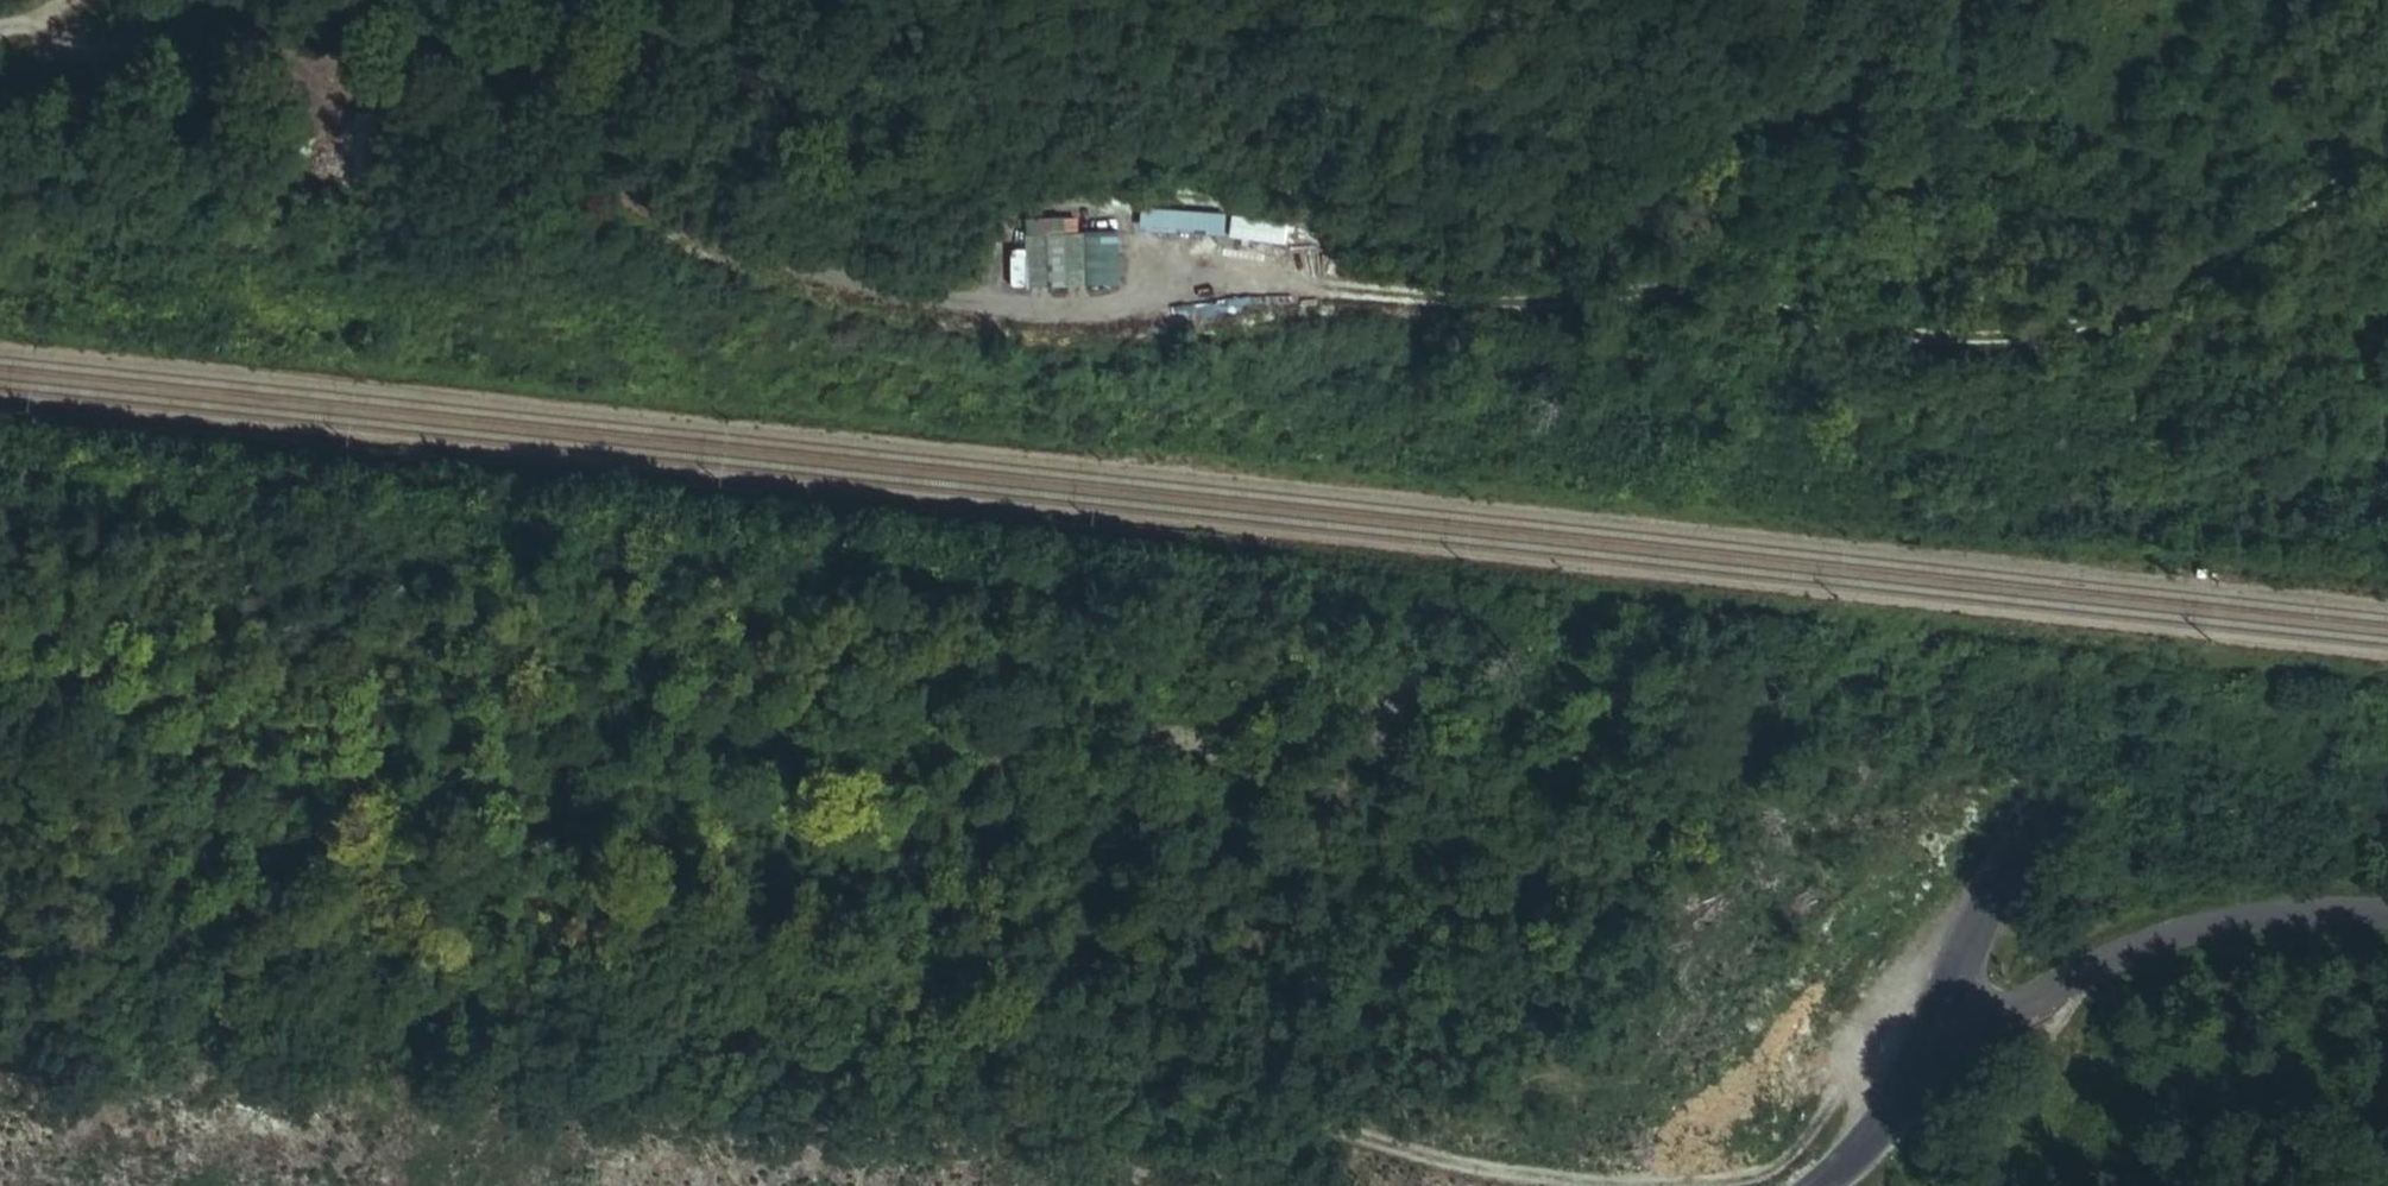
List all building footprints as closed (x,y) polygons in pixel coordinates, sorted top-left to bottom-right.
[(1287,243),(1288,220),(1230,217),(1229,240),(1287,243)] [(1063,223),(1026,224),(1029,287),(1086,286),(1085,238),(1063,239),(1063,223)]
